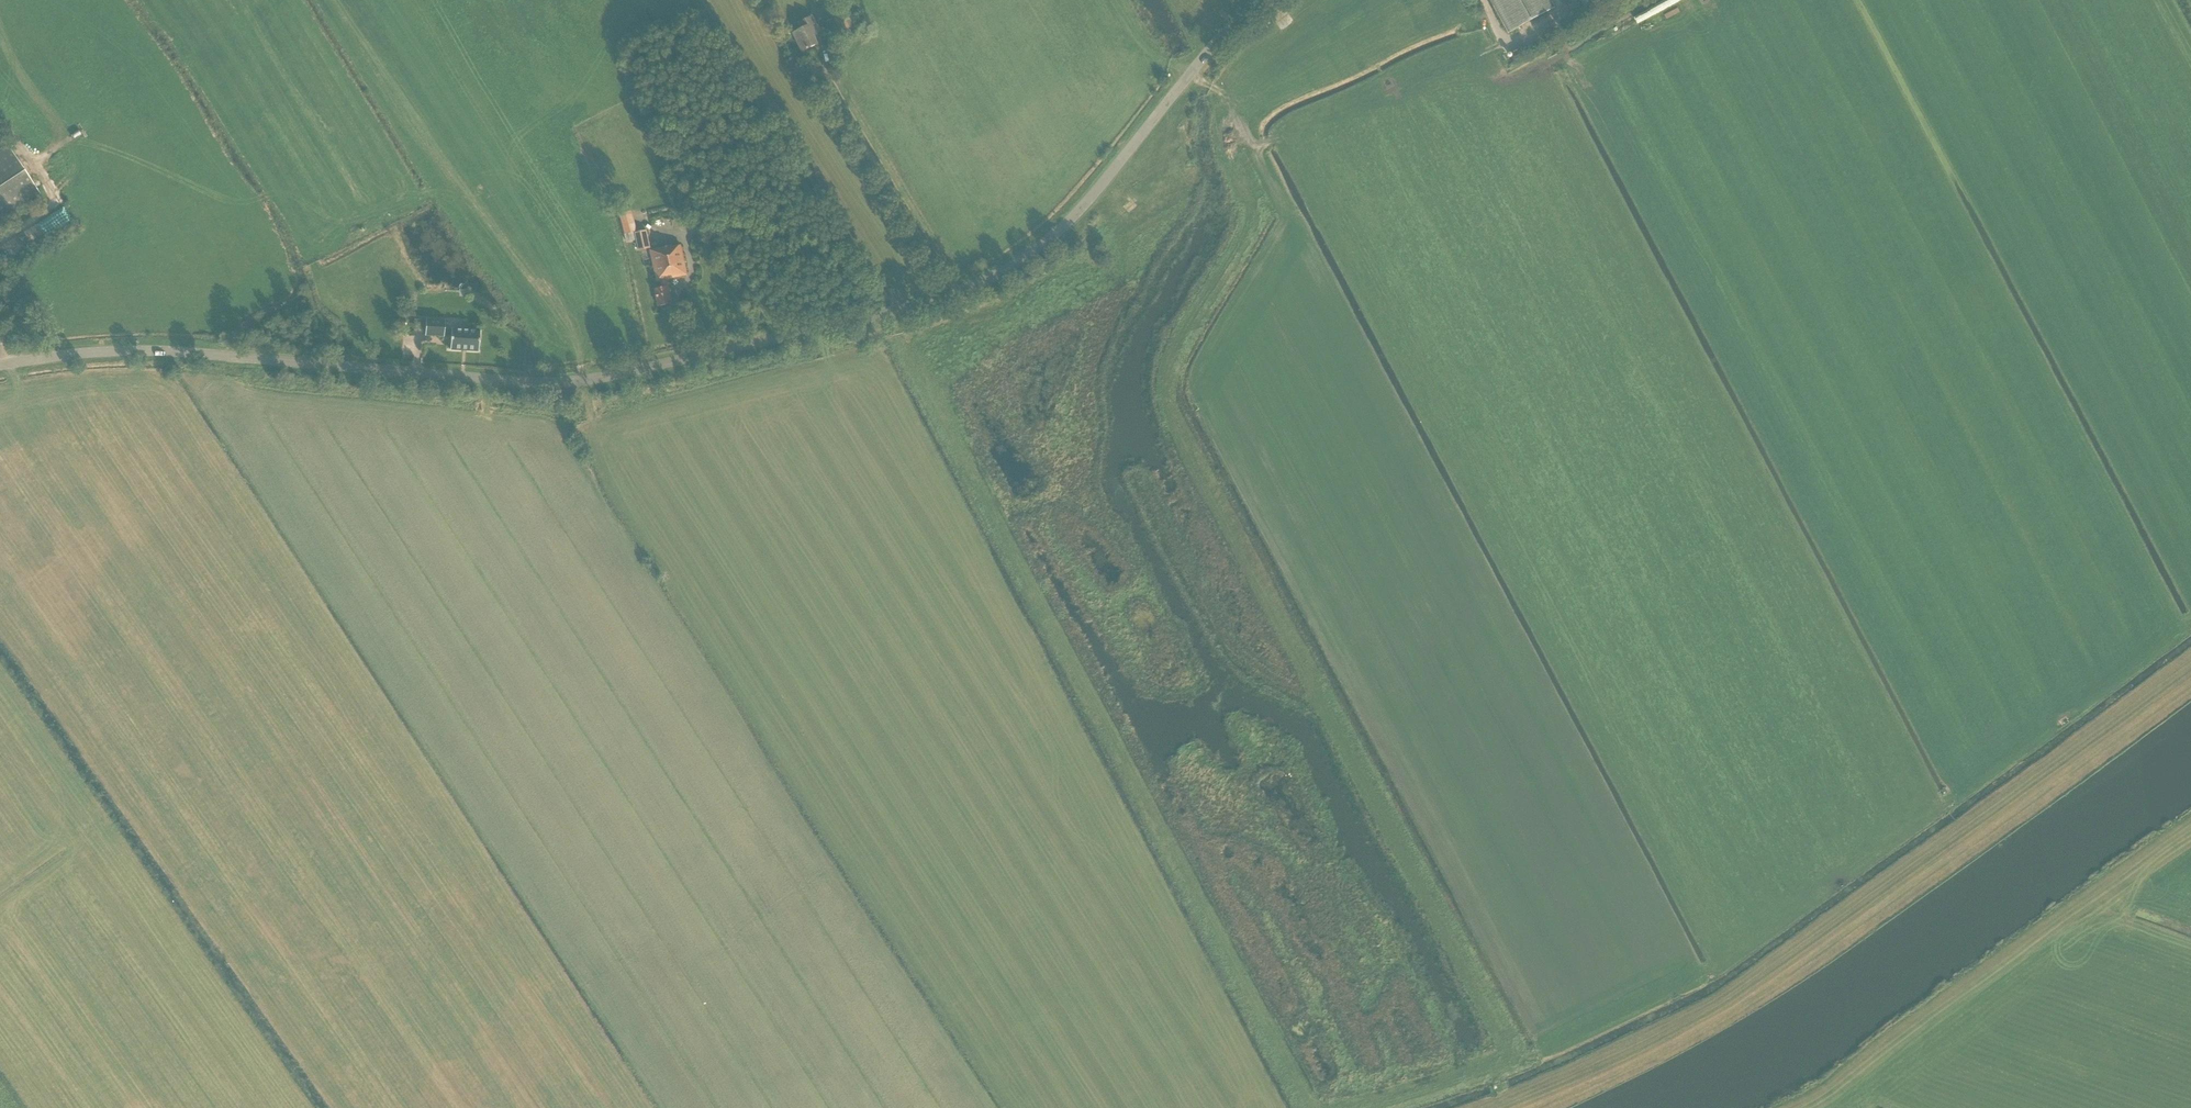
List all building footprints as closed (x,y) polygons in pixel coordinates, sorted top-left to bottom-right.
[(1512,32),(1553,10),(1547,0),(1494,0),(1512,32)] [(1669,6),(1667,0),(1662,0),(1633,11),(1636,19),(1669,6)] [(848,12),(835,19),(842,33),(855,25),(848,12)] [(805,29),(794,33),(803,51),(818,44),(814,36),(820,33),(812,17),(802,22),(805,29)] [(12,211),(39,193),(9,146),(0,152),(0,219),(12,211)] [(632,212),(621,214),(625,234),(636,231),(632,212)] [(650,247),(646,231),(634,233),(638,250),(650,247)] [(688,275),(681,246),(672,248),(672,246),(651,251),(658,282),(661,281),(663,288),(655,289),(658,306),(672,303),(669,286),(668,287),(667,280),(688,275)] [(443,339),(443,338),(449,338),(448,352),(477,354),(479,332),(449,330),(449,332),(444,331),(444,322),(424,321),(423,338),(443,339)]
